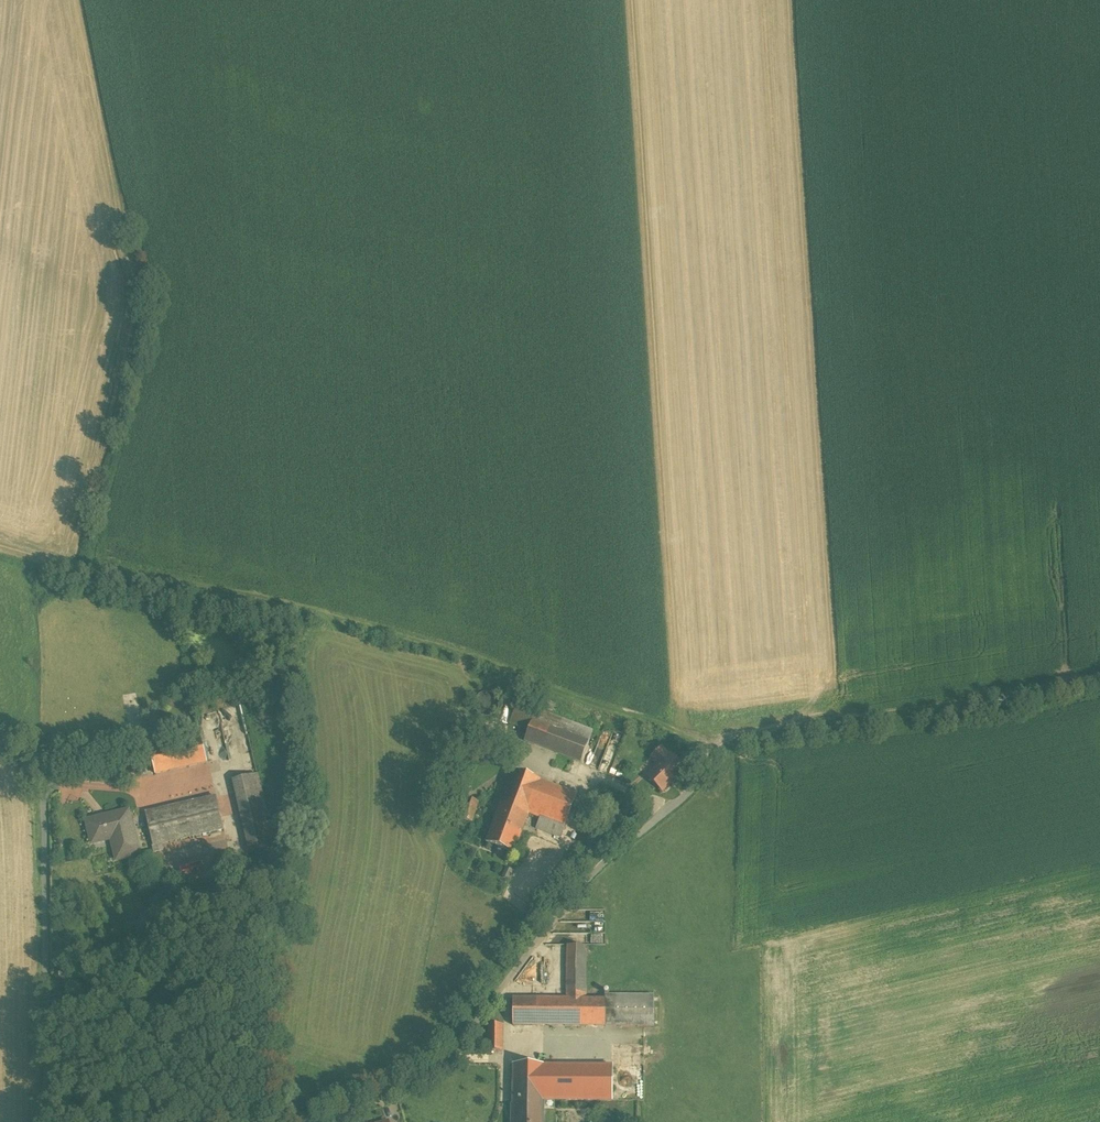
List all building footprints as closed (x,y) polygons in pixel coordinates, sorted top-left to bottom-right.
[(486,692),(484,693),(483,693),(481,694),(480,695),(478,696),(477,697),(476,699),(475,701),(475,702),(475,704),(475,705),(475,707),(475,708),(475,709),(476,711),(477,712),(479,714),(481,716),(483,716),(485,717),(487,717),(490,717),(493,716),(494,714),(495,714),(496,712),(498,711),(498,709),(499,708),(499,707),(499,705),(499,702),(499,701),(498,700),(497,698),(496,696),(495,696),(494,694),(492,693),(489,693),(486,692)] [(541,711),(518,702),(510,724),(529,731),(533,720),(589,742),(593,731),(556,716),(541,711)] [(589,742),(533,720),(529,731),(525,741),(581,762),(582,761),(589,742)] [(201,738),(150,750),(155,774),(207,762),(201,738)] [(670,755),(669,755),(661,748),(652,758),(659,765),(648,776),(662,790),(668,784),(669,785),(670,784),(669,783),(677,776),(678,775),(684,769),(670,755)] [(578,795),(514,771),(502,803),(529,813),(540,818),(536,829),(561,838),(578,795)] [(257,774),(234,780),(250,851),(267,847),(265,838),(287,833),(284,820),(262,825),(254,790),(260,788),(257,774)] [(459,796),(452,816),(460,818),(466,799),(459,796)] [(217,797),(146,813),(155,853),(163,851),(161,844),(224,829),(217,797)] [(466,799),(460,818),(471,822),(478,803),(466,799)] [(529,813),(502,803),(487,843),(514,853),(529,813)] [(129,811),(87,821),(92,843),(111,839),(117,860),(139,854),(129,811)] [(472,861),(452,852),(448,860),(469,869),(472,861)] [(586,945),(567,945),(567,999),(585,1000),(586,945)] [(567,999),(555,999),(513,999),(513,1025),(654,1026),(654,996),(605,996),(605,1000),(585,1000),(567,999)] [(502,1025),(489,1025),(489,1051),(502,1052),(502,1025)] [(613,1066),(543,1065),(543,1064),(513,1064),(513,1100),(543,1100),(612,1101),(613,1066)] [(513,1100),(513,1121),(543,1121),(543,1100),(513,1100)]
